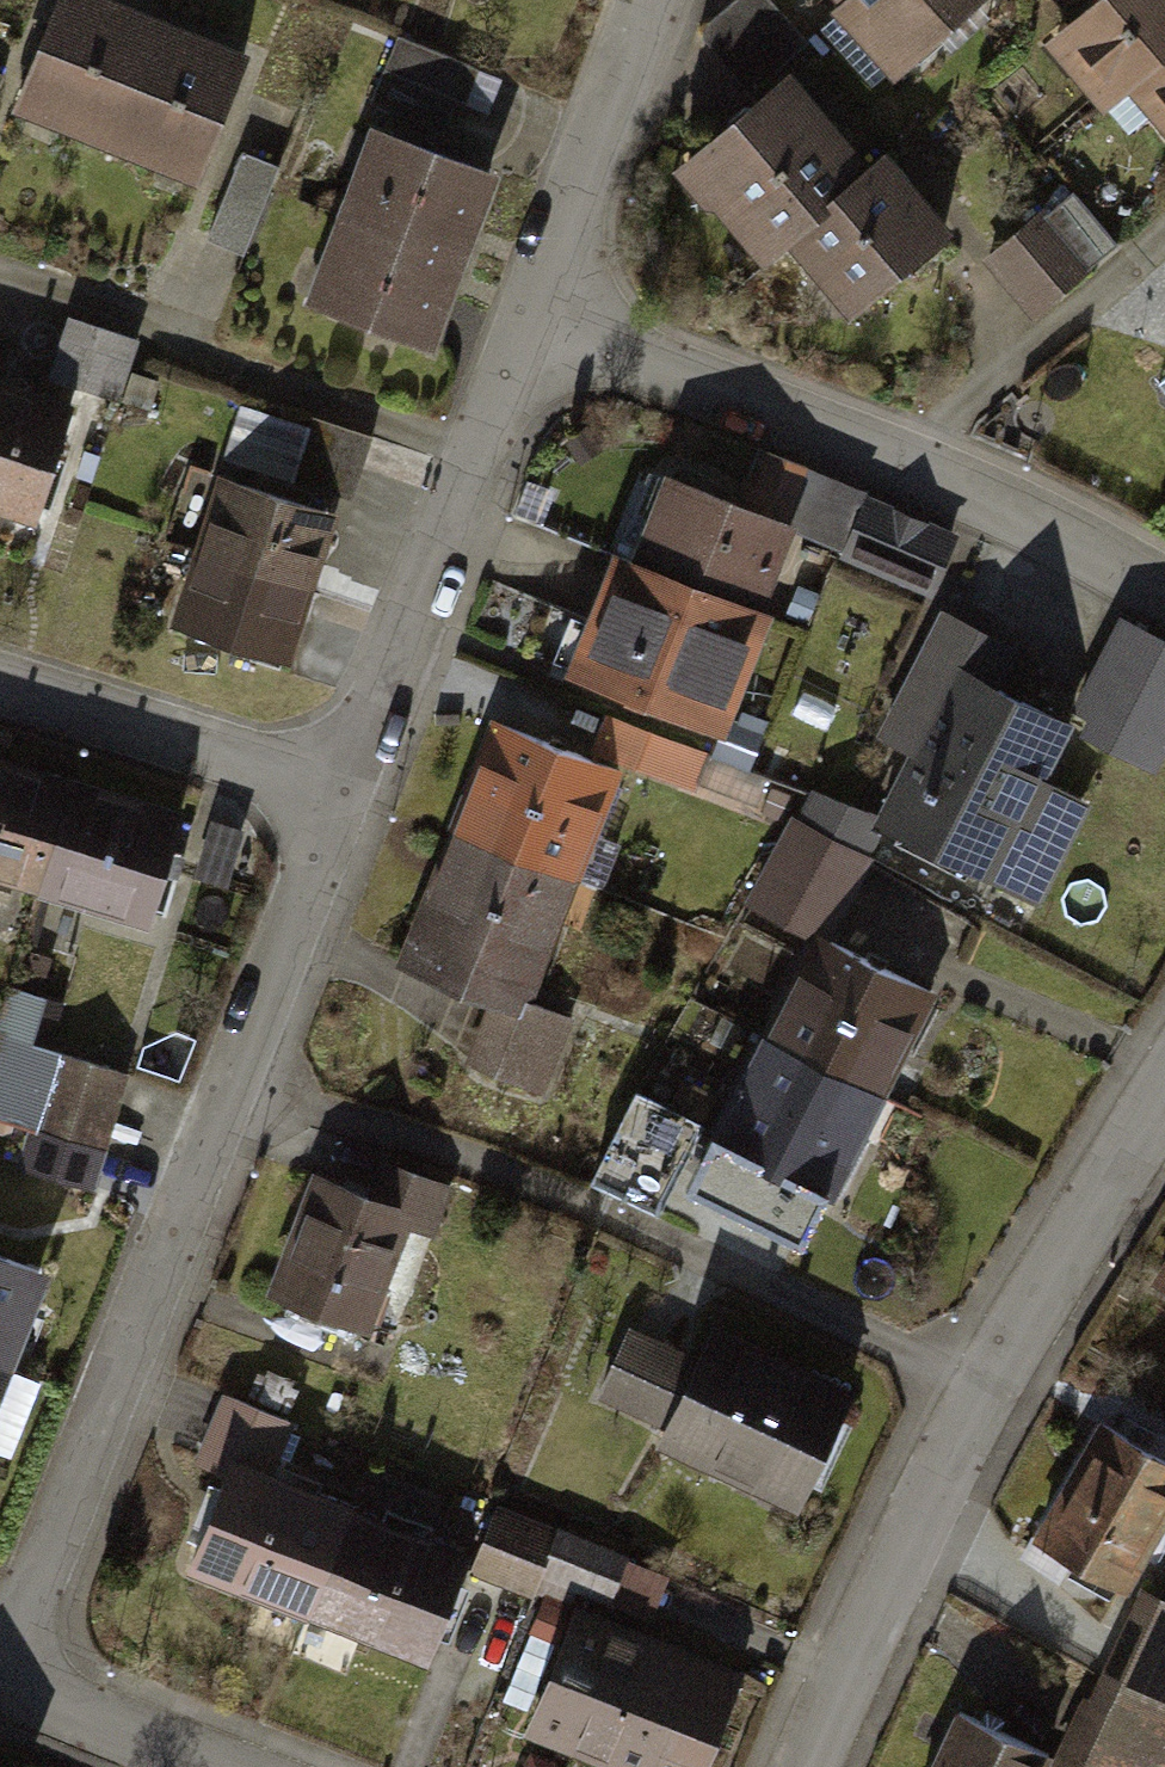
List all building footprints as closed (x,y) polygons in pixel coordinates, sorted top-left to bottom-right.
[(773,0),(729,0),(700,24),(750,83),(805,38),(773,0)] [(897,71),(972,0),(851,0),(840,10),(897,71)] [(1134,77),(1164,51),(1164,0),(1098,0),(1063,30),(1082,52),(1071,62),(1106,102),(1134,77)] [(25,113),(109,148),(155,39),(71,4),(25,113)] [(109,148),(193,183),(239,74),(155,39),(109,148)] [(1134,77),(1164,113),(1164,51),(1134,77)] [(401,52),(379,107),(468,143),(490,87),(401,52)] [(774,252),(792,237),(865,172),(785,82),(694,162),(774,252)] [(382,139),(352,222),(475,266),(505,184),(382,139)] [(834,267),(866,302),(947,231),(882,157),(865,172),(792,237),(826,275),(834,267)] [(352,222),(322,304),(445,349),(475,266),(352,222)] [(1011,284),(1040,316),(1094,267),(1065,236),(1011,284)] [(75,331),(55,388),(115,409),(135,352),(75,331)] [(5,413),(0,426),(0,517),(46,533),(79,438),(5,413)] [(378,448),(324,429),(304,485),(357,504),(378,448)] [(673,480),(640,563),(754,606),(786,523),(673,480)] [(236,493),(209,569),(310,606),(338,530),(236,493)] [(621,555),(576,669),(720,725),(764,611),(754,606),(640,563),(621,555)] [(209,569),(181,644),(283,681),(310,606),(209,569)] [(994,640),(945,614),(884,728),(925,750),(888,819),(993,874),(1067,735),(970,683),(994,640)] [(1068,735),(1154,779),(1164,759),(1164,635),(1129,616),(1068,735)] [(499,725),(456,833),(577,880),(619,772),(499,725)] [(41,881),(68,788),(0,768),(0,869),(41,881)] [(41,881),(152,915),(181,821),(68,788),(41,881)] [(456,833),(406,964),(526,1011),(577,880),(456,833)] [(825,942),(773,1039),(878,1094),(929,996),(825,942)] [(559,1040),(482,1014),(464,1068),(541,1095),(559,1040)] [(773,1039),(707,1166),(753,1190),(769,1161),(827,1191),(878,1094),(773,1039)] [(123,1073),(60,1054),(37,1128),(100,1147),(123,1073)] [(703,1124),(636,1090),(591,1178),(658,1212),(703,1124)] [(37,1128),(26,1163),(88,1183),(100,1147),(37,1128)] [(323,1185),(288,1300),(386,1330),(414,1239),(453,1251),(470,1196),(385,1170),(376,1201),(323,1185)] [(4,1366),(41,1270),(0,1255),(0,1365),(4,1366)] [(1150,1285),(1164,1294),(1164,1258),(1150,1285)] [(709,1341),(665,1447),(808,1506),(852,1399),(709,1341)] [(1057,1540),(1137,1590),(1164,1545),(1164,1456),(1126,1432),(1057,1540)] [(356,1506),(240,1464),(197,1578),(313,1620),(356,1506)] [(472,1549),(356,1506),(313,1620),(429,1663),(472,1549)] [(499,1516),(476,1571),(533,1595),(542,1575),(639,1616),(654,1582),(499,1516)] [(1068,1745),(1113,1766),(1153,1766),(1164,1742),(1164,1611),(1139,1598),(1068,1745)] [(529,1730),(628,1766),(707,1766),(740,1681),(571,1618),(529,1730)] [(945,1766),(1054,1766),(1055,1763),(962,1726),(945,1766)]
